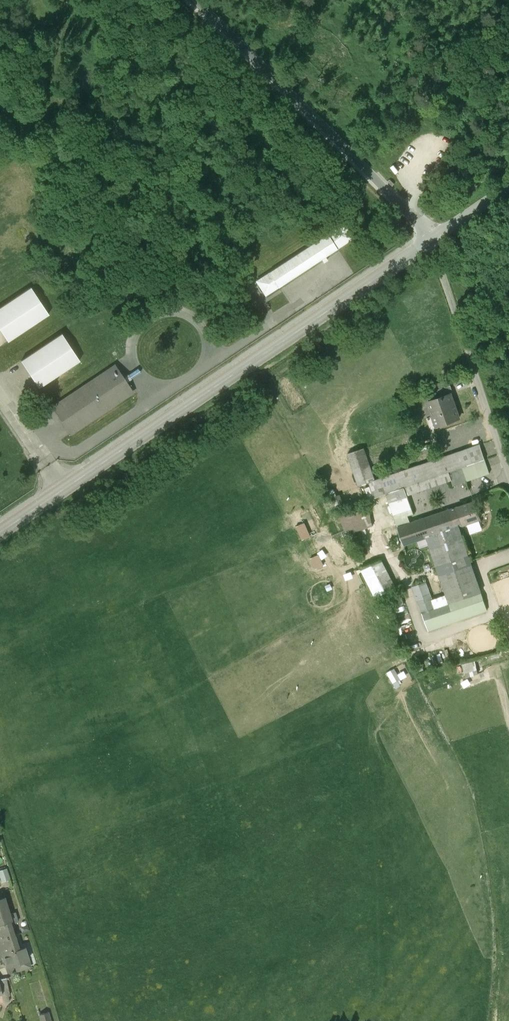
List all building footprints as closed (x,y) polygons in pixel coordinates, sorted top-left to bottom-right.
[(353,237),(344,224),(256,281),(265,295),(353,237)] [(29,288),(0,308),(0,331),(7,341),(47,314),(29,288)] [(78,362),(61,335),(21,361),(38,388),(78,362)] [(133,392),(116,366),(52,407),(69,434),(133,392)] [(435,392),(449,390),(447,384),(434,386),(435,392)] [(450,393),(428,401),(433,416),(433,417),(436,426),(459,418),(450,393)] [(366,450),(346,455),(356,491),(368,487),(376,484),(366,450)] [(482,472),(477,454),(376,484),(368,487),(373,503),(387,499),(395,526),(421,518),(414,493),(482,472)] [(421,614),(426,629),(490,606),(464,531),(486,523),(477,499),(395,528),(401,547),(428,537),(451,604),(421,614)] [(364,505),(336,514),(342,533),(370,525),(364,505)] [(358,573),(373,603),(400,590),(385,560),(358,573)] [(472,659),(459,663),(462,671),(474,668),(472,659)] [(10,920),(10,921),(11,924),(17,922),(15,912),(9,914),(4,897),(0,898),(0,923),(10,920)] [(14,935),(11,924),(10,921),(10,920),(0,923),(0,939),(14,935)] [(3,954),(19,949),(19,948),(14,935),(0,939),(0,946),(3,954)] [(28,960),(24,947),(19,948),(19,949),(3,954),(2,954),(6,967),(15,964),(28,960)] [(30,967),(28,960),(15,964),(17,971),(30,967)] [(6,978),(0,979),(0,984),(2,994),(1,994),(3,1003),(9,1002),(8,996),(10,996),(6,978)] [(48,1012),(40,1014),(42,1020),(51,1020),(48,1012)]
